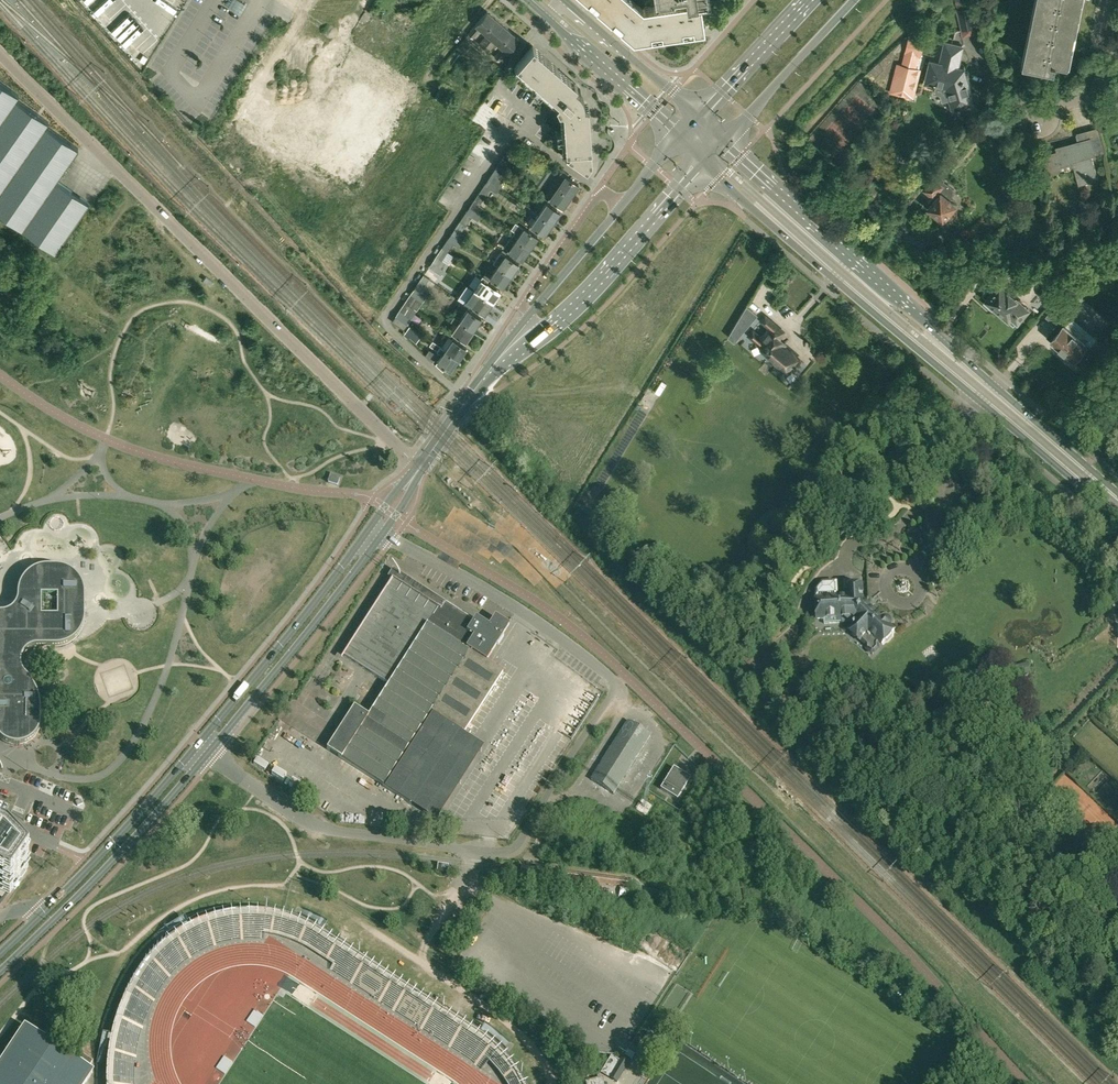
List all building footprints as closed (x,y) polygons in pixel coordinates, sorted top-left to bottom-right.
[(633,39),(704,29),(700,0),(685,0),(685,1),(642,7),(634,0),(588,0),(633,39)] [(1082,0),(1036,0),(1024,57),(1056,64),(1058,57),(1070,60),(1082,0)] [(970,7),(958,10),(964,36),(977,33),(970,7)] [(487,11),(468,33),(473,37),(480,29),(483,31),(495,18),(487,11)] [(486,34),(479,43),(484,47),(503,24),(495,18),(483,31),(486,34)] [(503,24),(484,47),(488,50),(495,42),(499,45),(511,31),(503,24)] [(502,48),(495,56),(499,60),(519,38),(511,31),(499,45),(502,48)] [(899,64),(892,91),(912,96),(919,69),(914,68),(918,54),(920,55),(924,41),(910,38),(903,65),(899,64)] [(975,92),(971,93),(964,69),(957,68),(962,46),(946,42),(941,64),(931,61),(926,82),(934,84),(934,86),(935,86),(934,92),(941,93),(943,100),(950,98),(954,109),(974,104),(974,102),(978,101),(979,98),(978,94),(975,92)] [(580,86),(533,45),(516,64),(558,101),(556,104),(559,110),(563,110),(565,150),(569,150),(569,153),(571,154),(568,157),(566,156),(566,157),(587,171),(592,164),(588,101),(585,102),(584,100),(583,95),(582,94),(579,90),(578,88),(580,86)] [(55,251),(89,203),(56,180),(78,148),(46,125),(48,121),(16,99),(19,95),(0,82),(0,213),(55,251)] [(1098,179),(1091,154),(1104,151),(1097,128),(1076,134),(1078,141),(1057,147),(1058,151),(1044,155),(1043,153),(1042,154),(1048,175),(1049,175),(1048,173),(1058,170),(1057,166),(1072,162),(1079,184),(1098,179)] [(507,151),(507,152),(519,160),(520,159),(521,157),(522,155),(519,153),(515,150),(510,147),(507,151)] [(518,162),(519,160),(507,152),(503,158),(504,159),(508,162),(515,166),(516,164),(518,162)] [(488,179),(500,188),(504,181),(498,177),(503,169),(498,166),(488,179)] [(578,184),(565,175),(560,171),(552,183),(570,196),(578,184)] [(954,189),(945,182),(946,179),(939,173),(935,178),(934,178),(925,188),(933,195),(929,201),(931,203),(929,206),(944,218),(946,215),(950,219),(953,219),(958,213),(957,210),(953,207),(956,204),(947,197),(954,189)] [(496,193),(500,188),(488,179),(479,193),(484,197),(490,188),(496,193)] [(563,207),(570,196),(552,183),(549,187),(554,191),(549,197),(563,207)] [(480,204),(484,197),(479,193),(470,207),(481,215),(486,208),(480,204)] [(1037,207),(1025,200),(1021,207),(1015,217),(1027,224),(1035,210),(1035,209),(1037,207)] [(560,211),(551,205),(546,202),(538,214),(552,223),(560,211)] [(478,220),(481,215),(470,207),(461,220),(467,225),(472,216),(478,220)] [(544,234),(552,223),(538,214),(531,225),(544,234)] [(462,232),(467,225),(461,220),(451,234),(463,242),(467,236),(462,232)] [(537,236),(528,230),(524,226),(519,233),(515,230),(511,235),(529,248),(537,236)] [(459,247),(463,242),(451,234),(442,247),(449,252),(454,244),(459,247)] [(522,259),(529,248),(511,235),(504,246),(522,259)] [(443,259),(449,252),(442,247),(433,261),(445,269),(449,263),(443,259)] [(511,275),(519,263),(501,251),(493,263),(497,265),(511,275)] [(441,275),(445,269),(433,261),(424,275),(430,279),(435,271),(441,275)] [(503,286),(511,275),(497,265),(490,276),(503,286)] [(425,287),(430,279),(424,275),(415,288),(426,297),(430,290),(425,287)] [(482,275),(473,288),(479,292),(478,292),(492,302),(500,290),(491,284),(487,281),(488,279),(482,275)] [(1014,324),(1018,319),(1029,307),(1000,283),(995,289),(990,285),(983,294),(987,298),(988,299),(985,302),(992,309),(995,305),(1009,317),(1008,319),(1014,324)] [(466,284),(457,297),(470,306),(471,304),(484,313),(492,302),(478,292),(479,292),(473,288),(473,289),(466,284)] [(422,302),(426,297),(415,288),(405,302),(411,307),(417,298),(422,302)] [(1054,298),(1043,289),(1038,295),(1049,304),(1054,298)] [(1061,328),(1054,336),(1051,339),(1073,358),(1073,357),(1079,362),(1086,355),(1084,353),(1090,345),(1066,325),(1080,308),(1065,295),(1047,316),(1061,328)] [(407,314),(411,307),(405,302),(396,316),(408,324),(412,318),(407,314)] [(757,314),(746,305),(732,330),(738,336),(757,314)] [(481,317),(472,311),(468,308),(460,319),(473,329),(481,317)] [(785,332),(766,315),(761,320),(769,328),(761,336),(753,329),(749,335),(757,342),(756,342),(766,350),(764,353),(769,357),(771,355),(777,360),(775,362),(780,366),(782,364),(788,369),(791,366),(795,369),(798,366),(800,364),(799,364),(802,360),(785,346),(787,344),(782,339),(785,332)] [(404,329),(408,324),(396,316),(392,321),(404,329)] [(473,329),(460,319),(454,316),(451,320),(457,324),(452,331),(466,340),(473,329)] [(404,334),(404,335),(405,335),(408,338),(409,337),(410,337),(415,342),(416,343),(422,334),(409,326),(407,329),(404,333),(404,334)] [(466,347),(457,341),(453,338),(445,349),(458,359),(466,347)] [(458,359),(445,349),(433,341),(430,345),(442,354),(437,361),(438,361),(436,364),(442,370),(445,366),(450,370),(458,359)] [(340,478),(331,475),(328,482),(337,485),(340,478)] [(5,743),(7,744),(9,745),(11,745),(13,746),(15,746),(17,746),(19,746),(21,746),(23,745),(25,745),(27,744),(28,743),(30,742),(32,741),(33,739),(34,738),(36,736),(37,735),(38,733),(39,731),(39,730),(40,728),(40,726),(40,724),(40,722),(40,712),(40,709),(40,706),(39,703),(39,700),(38,697),(37,694),(36,691),(34,688),(33,685),(31,683),(29,680),(27,678),(25,676),(24,674),(23,673),(22,671),(22,670),(21,668),(21,667),(21,665),(21,663),(21,662),(21,660),(22,658),(23,657),(24,655),(25,654),(26,653),(27,652),(28,651),(30,650),(31,649),(33,649),(34,648),(36,648),(55,648),(57,648),(59,648),(62,647),(64,647),(66,646),(68,645),(70,644),(72,643),(73,641),(75,640),(77,638),(78,637),(79,635),(81,633),(82,631),(83,629),(83,627),(84,625),(84,623),(85,621),(85,618),(85,597),(84,595),(84,593),(84,591),(83,589),(82,586),(82,584),(80,582),(79,581),(78,579),(77,577),(75,576),(73,574),(72,573),(70,572),(68,571),(66,570),(64,569),(61,569),(59,568),(57,568),(55,568),(47,568),(44,568),(42,568),(40,569),(38,569),(36,570),(34,571),(32,572),(30,573),(28,575),(27,576),(25,578),(24,579),(22,581),(21,583),(20,585),(19,587),(19,589),(18,591),(18,593),(17,596),(17,598),(17,599),(17,601),(16,603),(16,604),(15,606),(14,607),(13,608),(12,609),(11,610),(10,611),(8,612),(7,613),(5,613),(4,614),(2,614),(1,614),(0,614),(0,739),(1,740),(2,741),(4,742),(5,743)] [(354,707),(327,749),(356,768),(383,786),(416,807),(464,733),(503,672),(486,661),(502,635),(500,634),(504,628),(493,621),(489,627),(488,627),(483,624),(481,626),(445,603),(425,591),(421,597),(393,580),(344,656),(389,685),(369,716),(354,707)] [(869,632),(880,642),(882,644),(885,641),(887,641),(892,636),(892,633),(895,630),(891,626),(892,625),(892,624),(892,621),(892,619),(889,616),(886,616),(884,616),(883,617),(882,618),(871,609),(872,607),(868,604),(865,607),(864,607),(863,587),(848,588),(849,599),(839,599),(838,583),(822,584),(816,591),(817,619),(824,619),(824,624),(843,623),(851,622),(855,625),(849,631),(851,632),(851,634),(853,636),(854,638),(857,639),(859,639),(860,641),(861,640),(869,632)] [(765,664),(753,650),(751,652),(742,659),(752,671),(755,674),(757,672),(766,665),(765,664)] [(614,794),(630,768),(650,736),(628,721),(591,779),(614,794)] [(690,778),(674,768),(660,789),(677,800),(690,778)] [(3,901),(7,895),(9,897),(28,870),(7,849),(0,846),(0,904),(3,901)] [(44,1040),(25,1027),(0,1065),(0,1083),(85,1083),(93,1072),(88,1069),(93,1061),(79,1052),(49,1032),(44,1040)] [(609,1060),(601,1072),(609,1077),(617,1082),(628,1063),(621,1058),(620,1061),(612,1056),(609,1060)]
